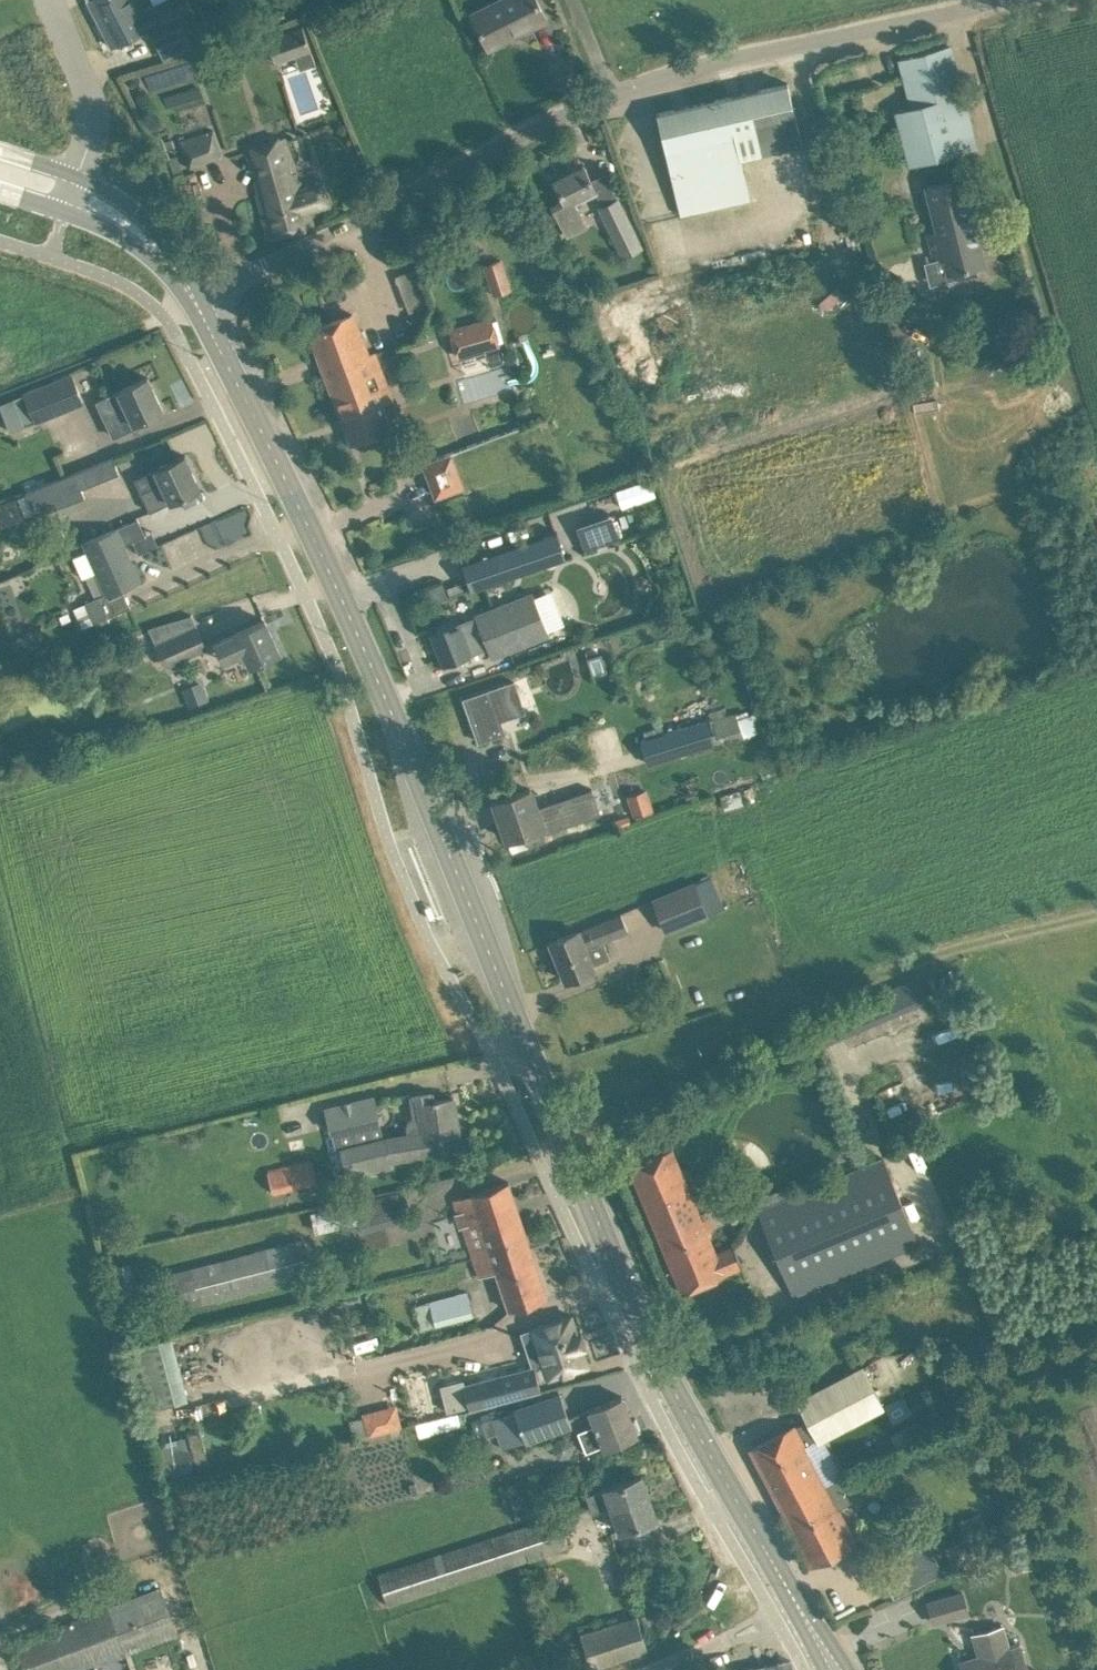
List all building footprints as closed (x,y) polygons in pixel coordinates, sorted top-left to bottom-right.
[(136,0),(89,0),(112,46),(148,27),(157,44),(186,30),(184,27),(198,20),(188,0),(153,0),(154,1),(140,8),(136,0)] [(546,17),(537,0),(499,0),(472,13),(488,46),(546,17)] [(267,34),(276,60),(311,49),(302,23),(267,34)] [(910,163),(978,145),(951,45),(899,59),(911,106),(896,111),(902,132),(910,163)] [(147,88),(196,79),(193,61),(144,71),(147,88)] [(740,156),(802,142),(788,81),(726,96),(740,156)] [(750,197),(740,156),(726,96),(657,112),(681,213),(750,197)] [(190,166),(222,154),(212,128),(181,140),(190,166)] [(304,184),(290,144),(287,134),(246,146),(251,166),(257,165),(260,178),(256,179),(259,191),(257,192),(268,238),(314,224),(311,212),(333,205),(324,178),(304,184)] [(596,189),(594,183),(584,164),(554,178),(563,197),(553,202),(569,235),(586,227),(581,215),(574,200),(596,189)] [(927,188),(938,230),(927,233),(934,258),(945,255),(948,269),(956,267),(958,277),(977,272),(975,262),(981,260),(960,179),(927,188)] [(623,256),(628,254),(642,247),(618,198),(604,205),(600,208),(623,256)] [(495,295),(512,289),(501,259),(484,265),(495,295)] [(367,352),(353,313),(310,329),(342,416),(345,414),(355,442),(395,427),(385,399),(393,396),(376,349),(367,352)] [(458,358),(500,346),(491,317),(449,329),(458,358)] [(35,421),(83,402),(72,375),(13,399),(24,424),(35,420),(35,421)] [(115,434),(136,424),(135,421),(163,408),(148,376),(98,399),(115,434)] [(424,463),(435,493),(438,501),(560,456),(546,418),(449,454),(424,463)] [(150,510),(200,486),(184,454),(136,476),(143,491),(142,491),(150,510)] [(36,515),(85,496),(81,487),(119,472),(113,456),(27,490),(36,515)] [(22,518),(14,495),(0,500),(0,525),(22,518)] [(244,505),(183,532),(194,557),(255,531),(244,505)] [(575,521),(583,547),(619,535),(611,510),(575,521)] [(140,579),(124,544),(146,534),(138,517),(86,540),(90,548),(73,556),(82,576),(99,569),(109,593),(140,579)] [(558,531),(464,564),(472,588),(566,555),(558,531)] [(479,625),(475,626),(477,632),(482,630),(488,647),(492,656),(492,657),(548,634),(532,592),(475,614),(479,625)] [(100,594),(84,601),(84,603),(73,608),(82,627),(93,622),(109,614),(100,594)] [(475,614),(431,632),(444,665),(459,658),(472,653),(488,647),(482,630),(477,632),(475,626),(479,625),(475,614)] [(191,615),(148,627),(156,646),(155,646),(164,665),(206,645),(197,626),(196,627),(192,617),(191,615)] [(280,651),(265,618),(216,640),(223,655),(241,647),(249,665),(280,651)] [(509,680),(464,696),(479,740),(504,732),(499,719),(520,712),(509,680)] [(744,736),(736,711),(711,719),(711,718),(642,739),(649,762),(718,740),(719,744),(744,736)] [(723,790),(752,782),(747,767),(719,775),(723,790)] [(537,807),(531,790),(530,788),(495,800),(508,838),(524,833),(528,844),(546,838),(544,831),(598,812),(590,789),(537,807)] [(636,817),(654,810),(646,788),(627,795),(636,817)] [(665,931),(708,914),(694,879),(651,895),(665,931)] [(621,912),(605,918),(550,941),(566,980),(596,967),(594,963),(610,956),(603,940),(611,937),(628,930),(621,912)] [(821,1047),(927,1002),(917,978),(811,1022),(821,1047)] [(408,1133),(389,1136),(393,1158),(440,1151),(462,1147),(454,1096),(438,1099),(438,1097),(435,1097),(434,1091),(409,1095),(413,1116),(409,1117),(407,1123),(408,1133)] [(373,1093),(325,1104),(331,1130),(351,1125),(356,1145),(342,1148),(349,1178),(395,1167),(393,1158),(389,1136),(386,1137),(384,1137),(373,1093)] [(717,1252),(673,1146),(629,1164),(682,1291),(726,1273),(725,1270),(742,1263),(734,1245),(717,1252)] [(312,1157),(268,1168),(274,1192),(319,1181),(312,1157)] [(794,1294),(918,1242),(883,1157),(758,1209),(794,1294)] [(473,1257),(528,1238),(509,1180),(454,1198),(473,1257)] [(181,1307),(313,1273),(303,1236),(171,1270),(181,1307)] [(547,1296),(531,1249),(528,1238),(473,1257),(479,1276),(496,1270),(509,1309),(547,1296)] [(421,1328),(475,1313),(468,1289),(414,1304),(421,1328)] [(549,1376),(588,1363),(581,1345),(586,1343),(582,1331),(577,1332),(571,1314),(533,1326),(533,1327),(522,1330),(523,1334),(524,1333),(523,1331),(533,1328),(544,1362),(535,1365),(538,1377),(548,1375),(549,1376)] [(136,1342),(150,1405),(186,1397),(172,1334),(136,1342)] [(469,1408),(541,1390),(538,1377),(535,1365),(534,1363),(465,1381),(463,1377),(440,1383),(447,1408),(468,1403),(469,1408)] [(771,1437),(751,1447),(782,1506),(824,1484),(803,1444),(817,1437),(818,1439),(882,1406),(861,1366),(796,1399),(806,1418),(771,1437)] [(573,1424),(560,1390),(492,1418),(491,1417),(482,1420),(487,1435),(497,1431),(503,1447),(525,1438),(527,1443),(573,1424)] [(632,1418),(622,1394),(589,1408),(596,1425),(577,1433),(585,1453),(604,1446),(605,1447),(638,1434),(637,1431),(641,1430),(636,1417),(632,1418)] [(363,1434),(403,1423),(396,1400),(357,1411),(363,1434)] [(458,1411),(416,1419),(419,1432),(460,1423),(458,1411)] [(165,1472),(191,1469),(186,1434),(160,1438),(165,1472)] [(657,1517),(642,1474),(586,1494),(593,1512),(612,1505),(620,1530),(657,1517)] [(824,1484),(782,1506),(812,1563),(831,1553),(854,1541),(837,1508),(824,1484)] [(388,1603),(568,1545),(557,1513),(378,1571),(388,1603)] [(937,1573),(921,1542),(909,1548),(925,1579),(937,1573)] [(15,1641),(26,1669),(79,1669),(95,1664),(178,1632),(162,1588),(15,1641)] [(933,1621),(969,1610),(963,1591),(927,1601),(933,1621)] [(591,1667),(648,1649),(637,1614),(580,1632),(591,1667)] [(1003,1624),(972,1633),(979,1655),(961,1660),(963,1669),(1024,1669),(1028,1669),(1021,1643),(1009,1646),(1003,1624)]
